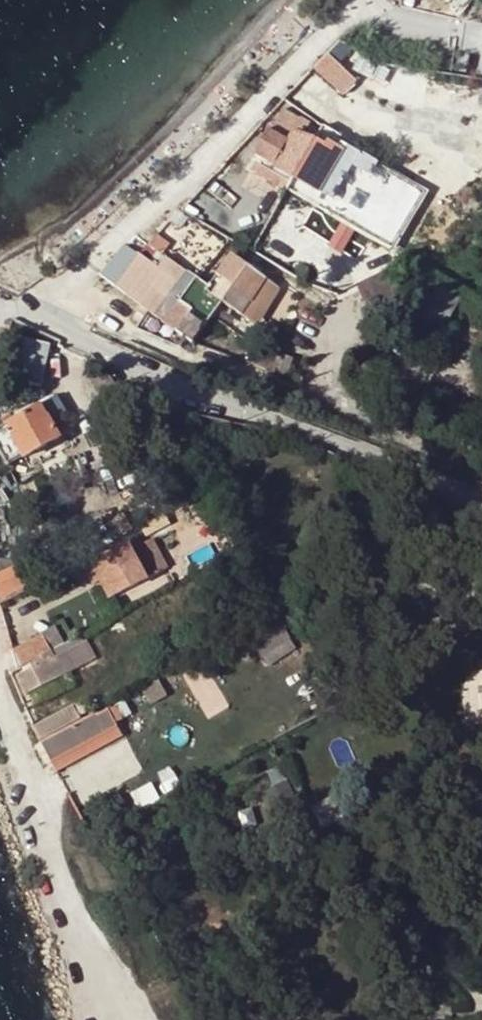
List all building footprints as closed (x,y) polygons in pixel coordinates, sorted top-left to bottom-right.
[(461,12),(470,0),(445,0),(461,12)] [(327,55),(317,65),(340,87),(350,77),(327,55)] [(281,109),(254,155),(313,190),(335,154),(292,130),(299,118),(281,109)] [(230,191),(212,215),(220,222),(231,207),(238,212),(244,203),(230,191)] [(114,280),(140,251),(128,241),(103,270),(114,280)] [(115,287),(192,343),(222,304),(203,290),(206,286),(169,256),(168,257),(159,250),(150,263),(138,254),(115,287)] [(203,290),(222,304),(251,323),(260,307),(265,310),(279,290),(232,255),(206,286),(203,290)] [(466,300),(444,288),(420,329),(450,347),(459,331),(452,327),(466,300)] [(48,402),(6,420),(23,458),(65,439),(48,402)] [(186,486),(179,490),(184,498),(190,495),(186,486)] [(195,518),(206,510),(196,494),(184,501),(195,518)] [(133,550),(126,540),(95,558),(115,596),(157,570),(143,545),(133,550)] [(0,571),(0,592),(4,599),(26,589),(14,564),(0,571)] [(280,635),(271,617),(239,633),(249,651),(280,635)] [(54,627),(41,634),(50,649),(62,642),(54,627)] [(346,700),(332,708),(339,720),(353,712),(346,700)] [(76,703),(35,723),(58,771),(133,735),(117,702),(83,718),(76,703)] [(448,1013),(452,1019),(476,1019),(468,1004),(448,1013)]
